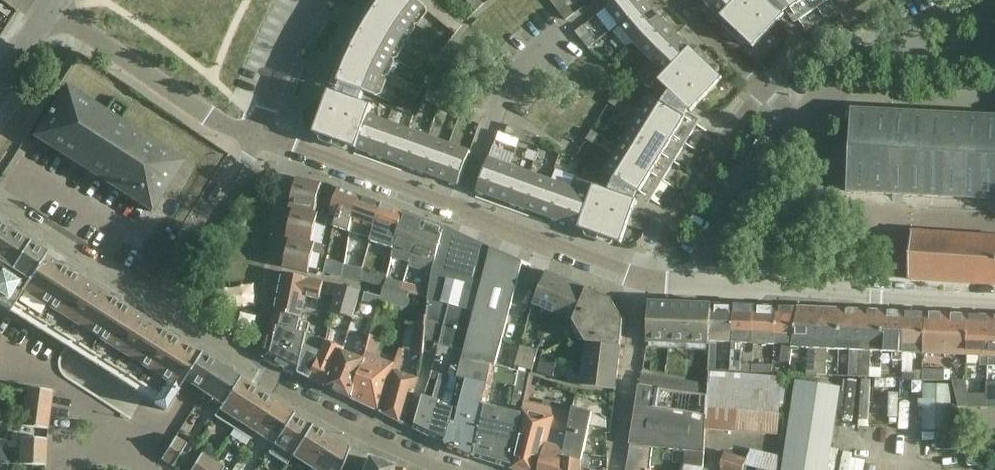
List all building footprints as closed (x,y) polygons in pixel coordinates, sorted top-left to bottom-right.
[(339,83),(376,97),(382,82),(418,98),(420,93),(422,88),(386,73),(393,59),(400,46),(433,66),(436,62),(439,58),(406,37),(414,25),(425,10),(455,34),(462,26),(431,0),(382,0),(381,1),(369,21),(357,41),(347,61),(339,83)] [(476,11),(476,12),(480,8),(484,5),(480,0),(466,0),(476,11)] [(563,0),(553,0),(551,1),(566,21),(574,14),(563,0)] [(645,0),(616,0),(606,8),(620,26),(648,3),(645,0)] [(705,1),(721,17),(737,0),(707,0),(705,1)] [(721,17),(753,48),(785,15),(769,0),(737,0),(721,17)] [(799,21),(829,0),(784,0),(799,21)] [(661,19),(648,3),(620,26),(633,42),(661,19)] [(676,33),(661,19),(633,42),(650,59),(676,33)] [(597,42),(584,26),(575,32),(588,49),(597,42)] [(690,48),(676,33),(650,59),(665,74),(690,48)] [(707,63),(690,48),(665,74),(658,81),(691,112),(723,79),(707,63)] [(65,86),(33,137),(152,213),(184,162),(65,86)] [(330,91),(326,103),(314,134),(357,149),(369,115),(373,106),(330,91)] [(428,91),(424,101),(438,107),(442,97),(428,91)] [(605,172),(651,200),(663,182),(674,162),(686,143),(697,125),(651,97),(643,111),(615,94),(612,99),(609,103),(637,120),(628,134),(620,148),(592,131),(589,136),(587,140),(614,157),(605,172)] [(456,103),(442,97),(438,107),(452,113),(456,103)] [(849,193),(893,195),(902,195),(913,196),(994,200),(994,116),(895,111),(891,111),(877,110),(872,110),(858,110),(853,109),(849,193)] [(389,122),(369,115),(357,149),(376,156),(389,122)] [(409,130),(389,122),(376,156),(397,164),(409,130)] [(523,130),(509,125),(505,135),(520,140),(523,130)] [(429,137),(409,130),(397,164),(417,171),(429,137)] [(538,136),(523,130),(520,140),(534,146),(538,136)] [(0,136),(0,156),(5,159),(17,140),(3,131),(0,136)] [(450,144),(429,137),(417,171),(437,178),(450,144)] [(471,152),(450,144),(437,178),(459,186),(471,152)] [(510,166),(489,158),(477,193),(498,200),(510,166)] [(531,173),(510,166),(498,200),(519,207),(531,173)] [(551,181),(531,173),(519,207),(539,215),(551,181)] [(297,178),(294,191),(290,208),(315,212),(316,213),(320,192),(331,195),(334,186),(326,183),(326,184),(297,178)] [(571,188),(551,181),(539,215),(559,222),(571,188)] [(637,201),(594,185),(591,195),(579,229),(621,244),(637,201)] [(360,196),(339,188),(331,210),(338,213),(333,226),(349,232),(351,218),(360,196)] [(591,195),(571,188),(559,222),(579,229),(591,195)] [(380,203),(360,196),(351,218),(349,232),(370,240),(373,230),(380,203)] [(403,212),(380,203),(373,230),(370,240),(379,244),(388,247),(394,249),(403,212)] [(315,212),(290,208),(290,209),(294,209),(287,239),(291,239),(312,243),(316,222),(327,224),(329,215),(316,213),(315,212)] [(425,220),(403,212),(394,249),(391,261),(396,263),(395,266),(408,270),(409,266),(410,261),(425,220)] [(444,227),(425,220),(410,261),(409,266),(432,275),(433,269),(444,227)] [(491,249),(444,227),(433,269),(432,275),(428,298),(428,300),(475,312),(491,249)] [(10,313),(14,306),(135,383),(159,398),(154,405),(165,412),(184,382),(186,384),(187,382),(185,381),(201,356),(203,358),(204,357),(200,354),(199,356),(45,258),(46,256),(28,245),(27,245),(0,228),(0,307),(10,313)] [(908,279),(908,280),(994,286),(994,237),(911,231),(908,279)] [(291,239),(284,268),(308,274),(313,252),(324,254),(326,246),(312,243),(291,239)] [(491,248),(491,249),(475,312),(463,360),(495,367),(496,365),(523,262),(491,248)] [(324,274),(334,276),(336,262),(328,261),(324,274)] [(363,269),(344,265),(342,278),(360,281),(363,269)] [(388,277),(364,271),(361,281),(384,287),(385,287),(387,280),(388,277)] [(568,281),(547,272),(534,304),(555,313),(568,281)] [(283,273),(276,312),(301,319),(306,297),(320,300),(324,282),(304,278),(283,273)] [(404,283),(387,280),(385,287),(401,291),(404,283)] [(587,289),(568,281),(555,313),(573,321),(574,322),(587,289)] [(338,286),(329,283),(326,295),(335,298),(338,286)] [(404,283),(401,291),(409,293),(414,294),(422,295),(424,287),(404,283)] [(361,292),(338,286),(335,298),(331,313),(353,319),(361,292)] [(409,293),(401,291),(385,287),(384,287),(381,298),(380,303),(406,309),(409,293)] [(611,299),(587,289),(574,322),(585,342),(621,347),(624,321),(611,299)] [(381,298),(366,294),(364,303),(379,306),(380,303),(381,298)] [(428,300),(427,316),(426,321),(435,323),(433,330),(443,333),(432,371),(440,373),(458,377),(451,407),(454,408),(450,422),(452,422),(446,445),(476,458),(487,406),(492,382),(495,367),(463,360),(475,312),(428,300)] [(649,302),(649,303),(647,342),(711,345),(711,342),(713,304),(649,302)] [(734,305),(713,304),(711,342),(711,345),(710,361),(709,372),(716,373),(717,348),(731,348),(732,343),(734,305)] [(755,306),(734,305),(732,343),(731,348),(730,362),(729,374),(751,376),(752,365),(742,365),(743,351),(743,349),(753,349),(755,306)] [(776,307),(755,306),(753,349),(774,350),(774,345),(776,307)] [(797,308),(776,307),(774,345),(782,345),(781,362),(790,362),(792,348),(797,308)] [(819,309),(797,308),(792,348),(808,349),(807,375),(817,375),(819,309)] [(840,310),(819,309),(817,375),(828,375),(829,349),(839,350),(840,310)] [(862,311),(840,310),(839,350),(850,350),(849,376),(859,377),(862,311)] [(884,311),(862,311),(859,377),(870,377),(871,351),(882,351),(884,311)] [(905,313),(884,311),(882,351),(892,352),(892,360),(903,360),(904,352),(905,313)] [(301,319),(276,312),(265,357),(299,374),(304,346),(306,334),(308,334),(310,324),(301,322),(301,319)] [(926,313),(905,313),(904,352),(924,353),(926,313)] [(946,314),(926,313),(924,353),(944,354),(946,314)] [(968,315),(946,314),(944,354),(966,355),(968,315)] [(427,316),(419,315),(410,351),(423,354),(426,329),(426,321),(427,316)] [(989,316),(968,315),(966,355),(980,356),(980,366),(988,366),(988,360),(987,360),(989,316)] [(308,334),(306,334),(304,346),(299,374),(310,379),(322,352),(323,352),(327,342),(308,334)] [(381,339),(371,335),(364,359),(363,358),(352,398),(381,412),(395,365),(374,357),(381,339)] [(343,349),(327,342),(323,352),(322,352),(310,379),(327,387),(342,351),(343,349)] [(621,347),(585,342),(586,343),(583,364),(618,368),(621,347)] [(516,367),(532,371),(538,350),(521,346),(516,367)] [(400,347),(395,365),(381,412),(405,425),(405,424),(411,405),(417,379),(400,373),(405,360),(403,359),(406,349),(400,347)] [(568,371),(573,352),(557,349),(552,368),(568,371)] [(363,358),(342,351),(327,387),(352,398),(363,358)] [(195,389),(202,393),(221,406),(214,417),(215,417),(239,379),(213,363),(204,357),(203,358),(201,356),(185,381),(187,382),(186,384),(195,389)] [(618,368),(583,364),(581,386),(616,390),(618,368)] [(511,411),(502,409),(487,406),(476,458),(490,462),(512,469),(523,411),(522,410),(524,400),(529,376),(518,373),(519,371),(511,369),(496,365),(495,367),(492,382),(516,387),(511,411)] [(773,366),(752,365),(751,376),(773,378),(773,366)] [(902,379),(923,380),(923,371),(909,370),(909,371),(902,371),(902,379)] [(923,370),(923,371),(923,380),(943,381),(943,370),(923,370)] [(773,378),(751,376),(729,374),(716,373),(709,372),(709,384),(708,395),(706,430),(779,436),(781,414),(780,414),(783,379),(781,379),(773,378)] [(458,377),(440,373),(438,381),(449,383),(443,403),(440,402),(430,437),(446,445),(452,422),(450,422),(454,408),(451,407),(458,377)] [(653,376),(642,375),(641,385),(652,386),(653,376)] [(653,376),(652,386),(663,388),(665,378),(653,376)] [(665,378),(663,388),(674,390),(676,380),(665,378)] [(240,379),(239,379),(215,417),(233,429),(257,391),(239,380),(240,379)] [(676,380),(674,390),(686,391),(687,381),(676,380)] [(449,383),(438,381),(433,399),(423,397),(420,411),(414,429),(430,437),(440,402),(443,403),(449,383)] [(687,381),(686,391),(697,393),(698,383),(687,381)] [(965,381),(953,381),(959,407),(971,407),(968,395),(965,381)] [(798,382),(786,469),(825,469),(837,387),(798,382)] [(865,383),(845,382),(845,422),(865,422),(865,383)] [(698,383),(697,393),(708,395),(709,384),(698,383)] [(893,383),(873,383),(872,423),(892,423),(893,383)] [(987,395),(987,407),(994,407),(994,383),(987,383),(987,395)] [(925,399),(920,399),(920,409),(925,409),(924,432),(953,432),(953,385),(925,384),(925,399)] [(663,388),(652,386),(641,385),(639,385),(629,445),(631,445),(630,446),(652,449),(705,455),(706,430),(708,395),(697,393),(686,391),(674,390),(663,388)] [(26,388),(25,401),(51,405),(53,391),(26,388)] [(275,403),(257,391),(233,429),(252,440),(256,434),(275,403)] [(987,407),(987,395),(968,395),(971,407),(987,407)] [(547,444),(541,469),(564,469),(566,460),(566,449),(570,420),(554,415),(555,408),(524,400),(522,410),(523,411),(554,419),(547,444)] [(51,405),(25,401),(23,413),(49,416),(51,405)] [(293,414),(275,403),(256,434),(274,445),(293,414)] [(566,449),(566,460),(564,469),(580,469),(580,468),(583,455),(583,453),(589,426),(592,413),(572,407),(570,420),(566,449)] [(523,411),(512,469),(515,469),(541,469),(547,444),(554,419),(523,411)] [(49,416),(23,413),(21,426),(48,430),(49,416)] [(606,421),(592,413),(589,426),(606,428),(606,421)] [(312,426),(293,414),(274,445),(292,457),(312,426)] [(330,437),(312,426),(292,457),(312,469),(330,437)] [(161,460),(173,467),(187,445),(175,437),(161,460)] [(330,437),(312,469),(311,469),(341,469),(349,450),(330,437)] [(20,438),(20,452),(46,453),(47,439),(20,438)] [(936,441),(936,450),(953,450),(953,441),(936,441)] [(652,449),(630,446),(628,460),(650,464),(652,449)] [(748,465),(758,467),(770,469),(779,469),(779,457),(750,451),(747,460),(733,455),(734,452),(730,450),(728,454),(725,453),(721,465),(722,469),(747,469),(748,465)] [(46,453),(20,452),(19,465),(46,466),(46,453)] [(583,453),(583,455),(580,468),(580,469),(608,469),(610,459),(583,453)] [(213,461),(201,454),(191,469),(207,469),(213,461)] [(393,468),(367,459),(362,469),(392,469),(393,468)] [(628,460),(626,469),(649,469),(650,464),(628,460)] [(213,461),(207,469),(223,469),(224,468),(213,461)]
